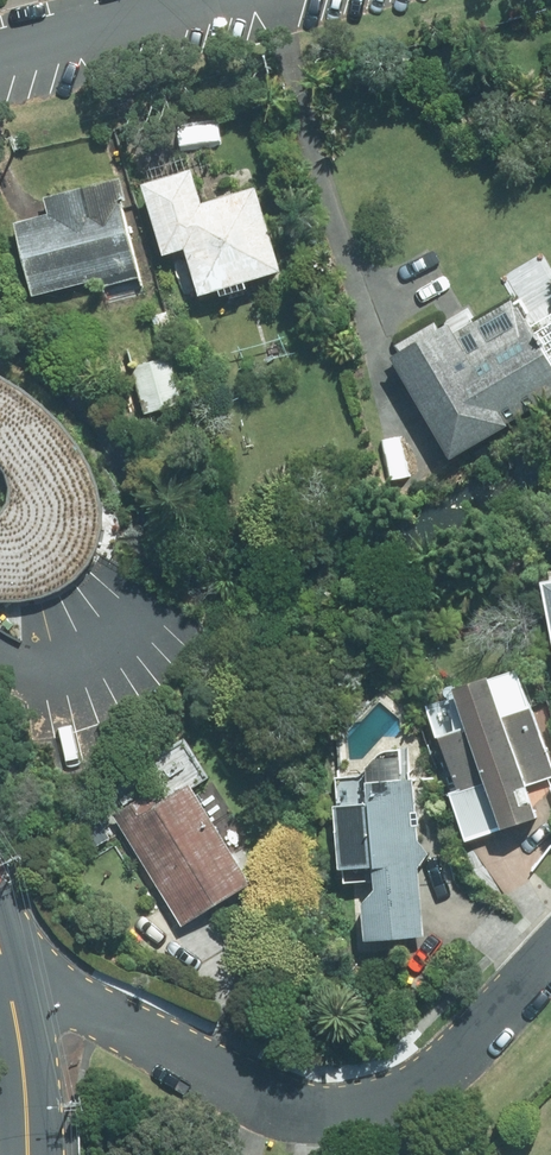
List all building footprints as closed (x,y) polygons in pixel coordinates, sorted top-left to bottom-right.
[(197,170),(145,186),(167,258),(189,251),(203,297),(285,272),(260,189),(208,204),(197,170)] [(128,199),(122,179),(46,198),(50,216),(17,224),(35,298),(103,281),(108,298),(144,289),(122,201),(128,199)] [(453,462),(550,406),(550,355),(531,320),(471,355),(455,327),(442,334),(439,330),(404,350),(406,355),(395,361),(453,462)] [(173,357),(134,369),(148,415),(187,403),(173,357)] [(27,595),(67,583),(82,571),(103,540),(107,512),(105,488),(96,457),(79,430),(58,406),(14,376),(0,369),(0,453),(4,455),(11,470),(13,488),(4,504),(0,506),(0,595),(27,595)] [(468,840),(543,815),(532,782),(550,775),(550,750),(522,663),(447,688),(460,725),(449,729),(469,788),(452,794),(468,840)] [(411,777),(409,750),(387,752),(388,768),(339,772),(347,862),(378,860),(380,888),(364,889),(368,938),(430,933),(424,865),(430,865),(428,837),(423,837),(418,776),(411,777)] [(143,770),(105,793),(188,924),(258,880),(198,784),(165,805),(143,770)]
